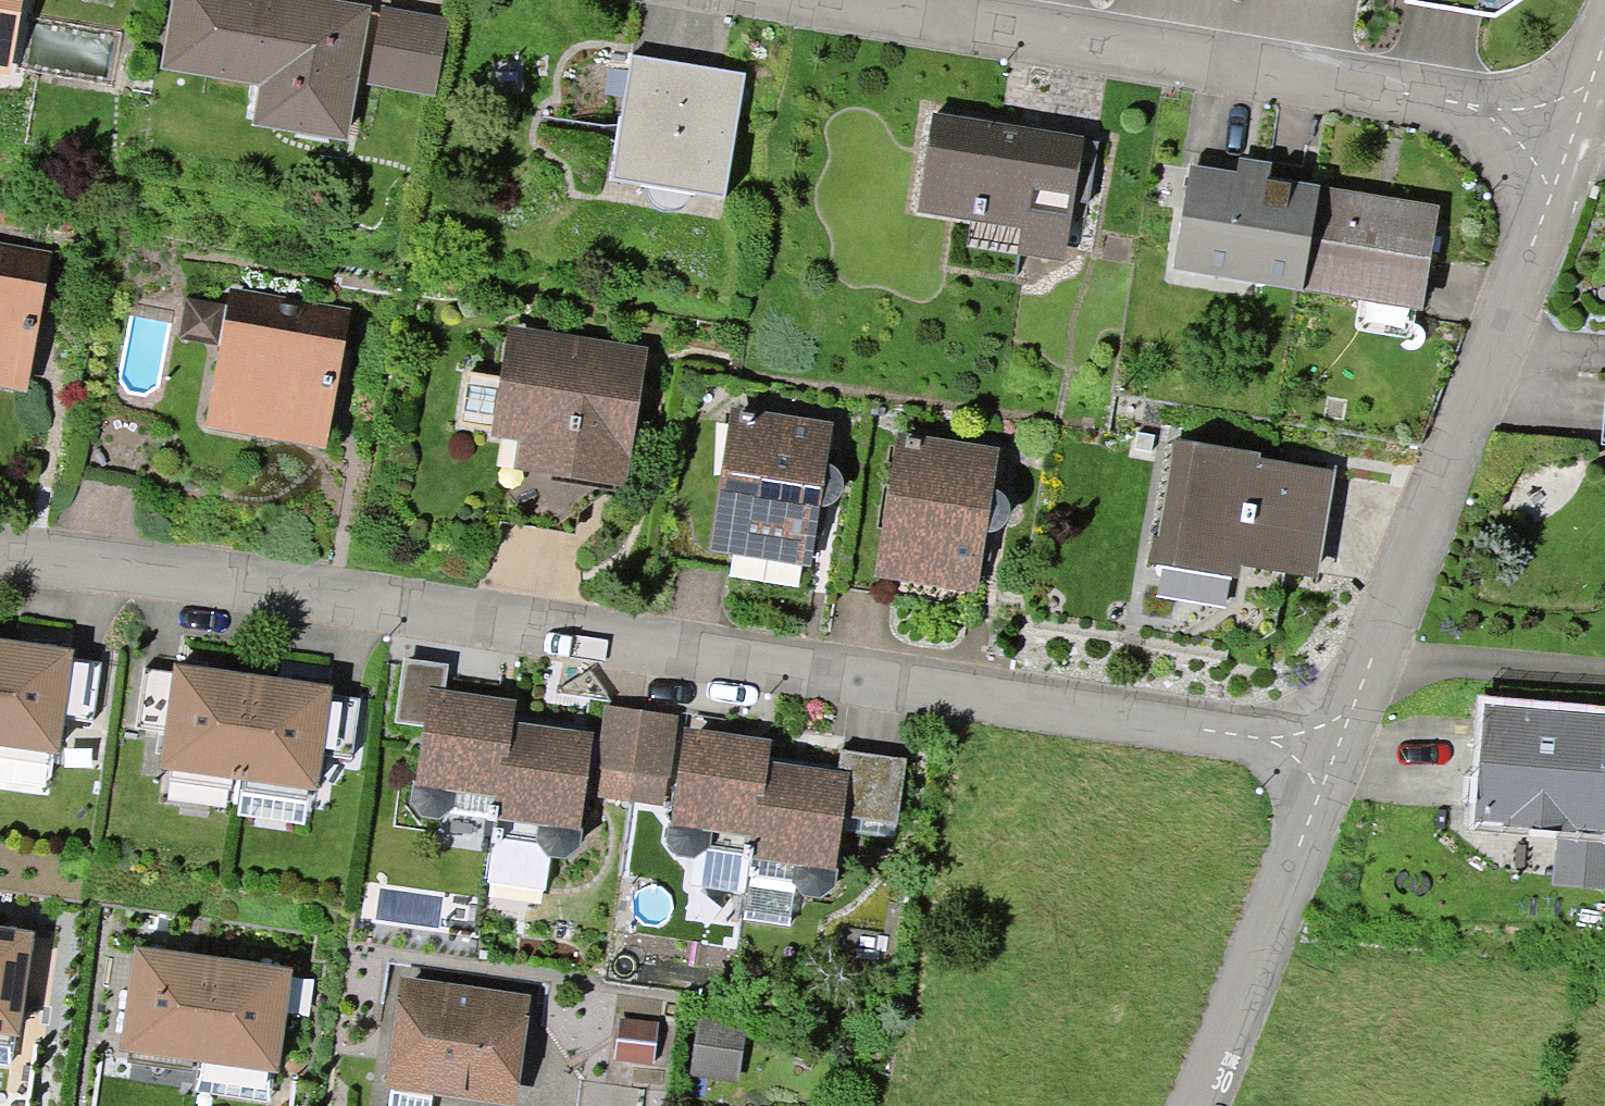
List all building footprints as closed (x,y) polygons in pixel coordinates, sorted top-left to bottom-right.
[(6,72),(18,0),(0,0),(0,71),(6,72)] [(360,18),(258,0),(175,0),(163,70),(247,85),(241,124),(338,141),(360,18)] [(432,96),(443,32),(379,20),(367,84),(432,96)] [(720,204),(734,116),(718,114),(717,116),(695,112),(693,102),(686,96),(676,93),(667,96),(663,93),(667,68),(627,61),(607,186),(720,204)] [(1083,209),(1093,149),(929,122),(914,210),(979,220),(981,206),(1021,213),(1015,244),(1061,251),(1068,206),(1083,209)] [(1175,256),(1296,276),(1310,194),(1189,174),(1175,256)] [(1430,215),(1310,194),(1296,276),(1293,292),(1414,312),(1430,215)] [(36,330),(41,300),(36,299),(42,267),(0,259),(0,382),(21,385),(31,329),(36,330)] [(330,386),(335,387),(341,358),(335,357),(341,324),(229,304),(212,399),(253,406),(249,430),(320,443),(330,386)] [(627,450),(634,400),(628,399),(604,366),(570,361),(560,348),(520,342),(515,377),(504,375),(495,436),(524,441),(555,483),(576,487),(627,450)] [(88,418),(76,479),(137,491),(149,430),(88,418)] [(729,428),(745,430),(722,576),(799,588),(811,506),(820,507),(826,505),(831,500),(835,493),(835,486),(831,479),(826,475),(817,472),(822,439),(748,427),(749,420),(737,418),(736,425),(730,424),(729,428)] [(895,453),(912,456),(889,602),(965,614),(978,531),(987,532),(993,530),(998,526),(1001,519),(1001,511),(998,504),(991,499),(984,498),(989,464),(914,452),(915,446),(903,444),(902,451),(896,450),(895,453)] [(1297,479),(1298,476),(1174,455),(1158,552),(1282,573),(1282,571),(1290,572),(1305,480),(1297,479)] [(0,650),(0,748),(42,754),(55,657),(0,650)] [(235,682),(156,672),(143,768),(222,779),(235,682)] [(313,693),(235,682),(222,779),(300,789),(313,693)] [(485,858),(487,858),(507,715),(433,704),(429,726),(421,732),(420,744),(426,752),(420,781),(410,790),(408,807),(417,820),(434,823),(445,814),(484,820),(484,825),(490,825),(485,858)] [(510,715),(507,715),(487,858),(489,858),(485,886),(539,893),(544,860),(561,862),(574,852),(576,836),(568,824),(572,794),(580,788),(582,776),(576,768),(578,747),(507,736),(510,715)] [(596,771),(629,776),(637,723),(604,718),(596,771)] [(1599,802),(1604,731),(1604,730),(1486,720),(1483,751),(1467,750),(1464,780),(1480,781),(1477,818),(1510,820),(1509,826),(1560,830),(1556,886),(1603,889),(1604,862),(1604,803),(1599,802)] [(668,727),(637,723),(629,776),(660,780),(668,727)] [(739,898),(742,898),(762,754),(688,743),(685,765),(677,771),(675,783),(682,790),(677,820),(666,830),(663,847),(673,860),(689,863),(685,890),(739,898)] [(831,808),(832,806),(834,786),(760,776),(763,754),(762,754),(742,898),(743,899),(745,887),(751,888),(752,883),(790,889),(798,899),(815,902),(829,891),(831,875),(824,864),(827,834),(835,828),(837,816),(831,808)] [(0,937),(0,1035),(6,1036),(19,940),(0,937)] [(199,964),(121,954),(108,1050),(186,1061),(199,964)] [(278,975),(199,964),(186,1061),(264,1071),(278,975)] [(504,1101),(517,1008),(403,992),(387,1105),(427,1105),(429,1091),(504,1101)] [(739,1029),(697,1023),(691,1059),(713,1062),(714,1053),(735,1056),(739,1029)] [(607,1090),(575,1086),(573,1105),(605,1105),(607,1090)] [(607,1090),(605,1105),(639,1105),(640,1094),(607,1090)]
